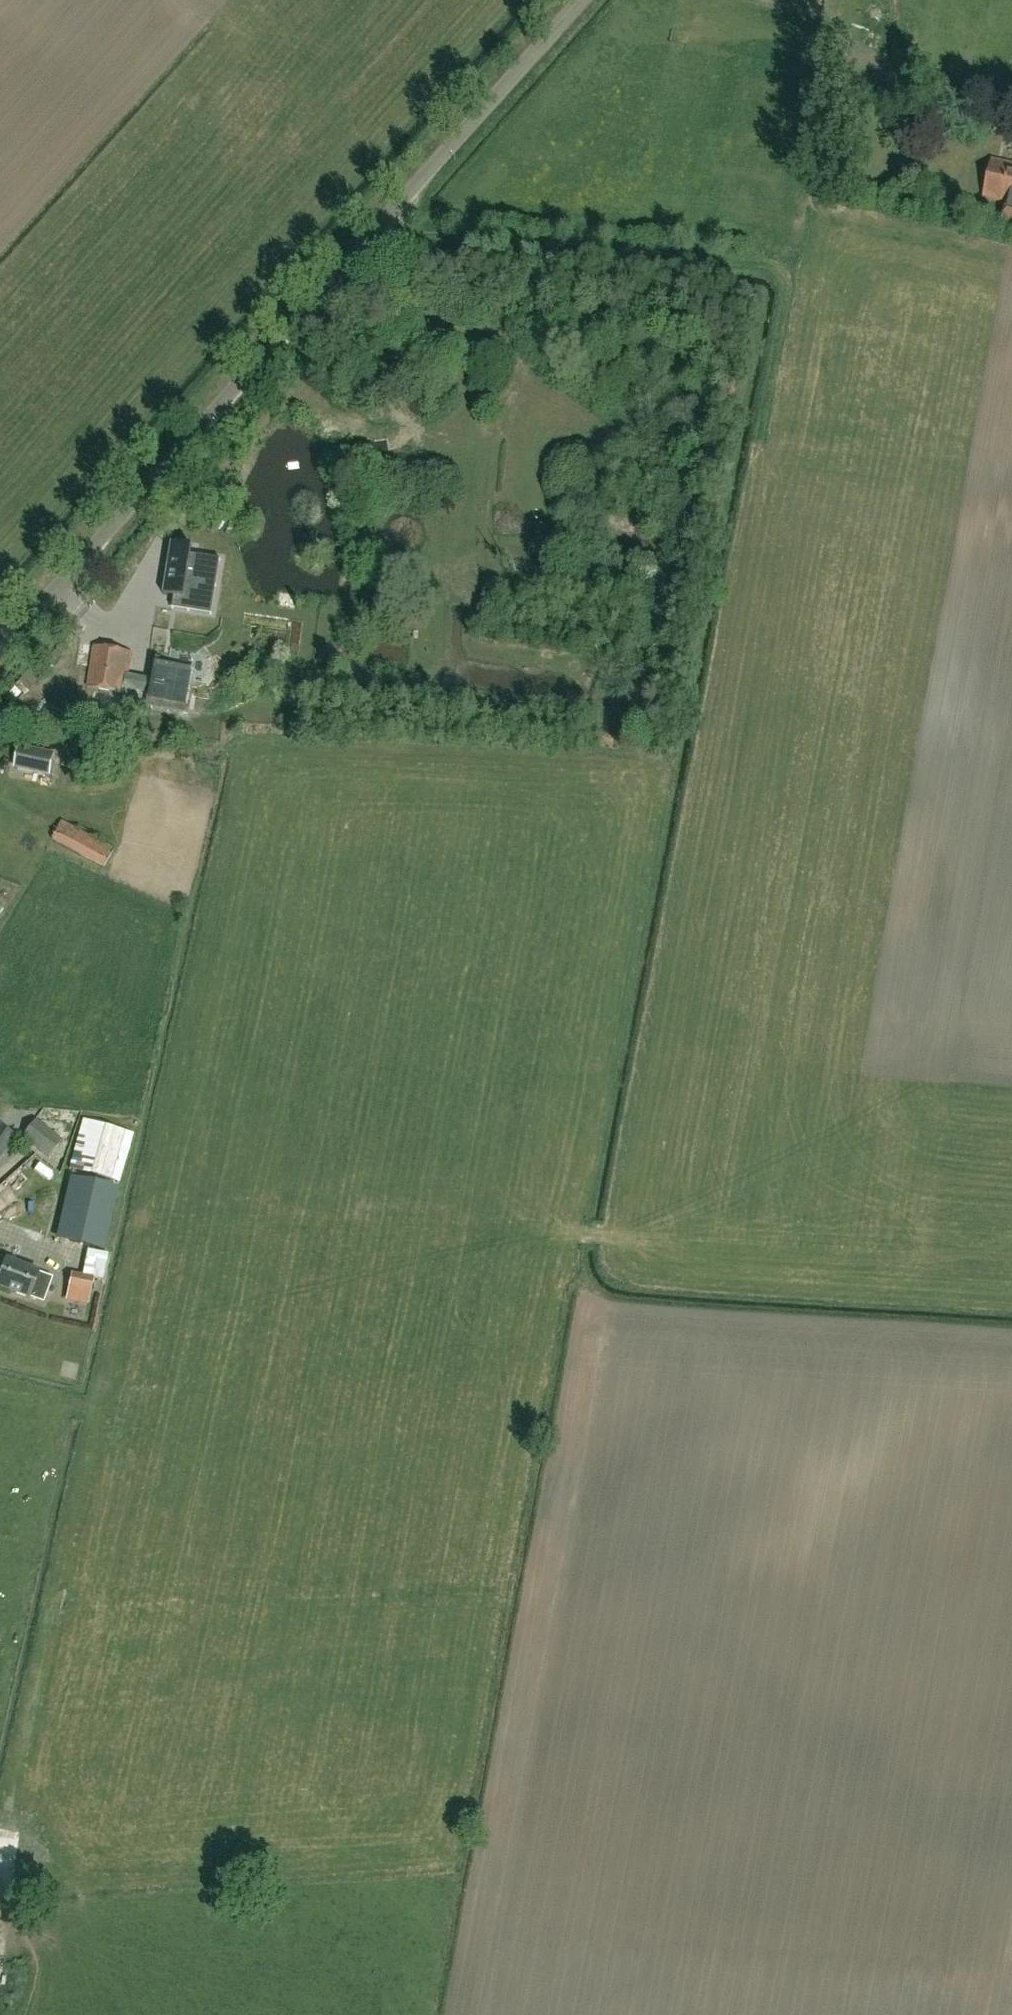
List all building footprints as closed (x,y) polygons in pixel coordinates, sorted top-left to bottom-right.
[(992,159),(983,198),(1007,203),(1002,223),(1011,225),(1011,164),(992,159)] [(164,595),(209,601),(212,584),(207,583),(211,557),(191,554),(192,547),(172,543),(164,595)] [(153,679),(126,675),(130,652),(92,646),(85,687),(123,693),(124,690),(150,695),(149,701),(189,707),(195,669),(156,662),(153,679)] [(14,766),(21,768),(51,774),(54,756),(25,750),(18,748),(14,766)] [(104,868),(115,848),(63,821),(51,839),(104,868)] [(48,1157),(62,1140),(35,1119),(21,1136),(48,1157)] [(119,1183),(133,1134),(84,1120),(70,1168),(119,1183)] [(13,1136),(0,1126),(0,1154),(13,1136)] [(117,1189),(70,1178),(56,1238),(103,1249),(117,1189)] [(71,1274),(68,1291),(90,1295),(92,1278),(103,1280),(108,1253),(87,1250),(83,1276),(71,1274)] [(28,1298),(42,1303),(52,1278),(38,1273),(38,1272),(5,1259),(0,1272),(0,1287),(28,1298)]
